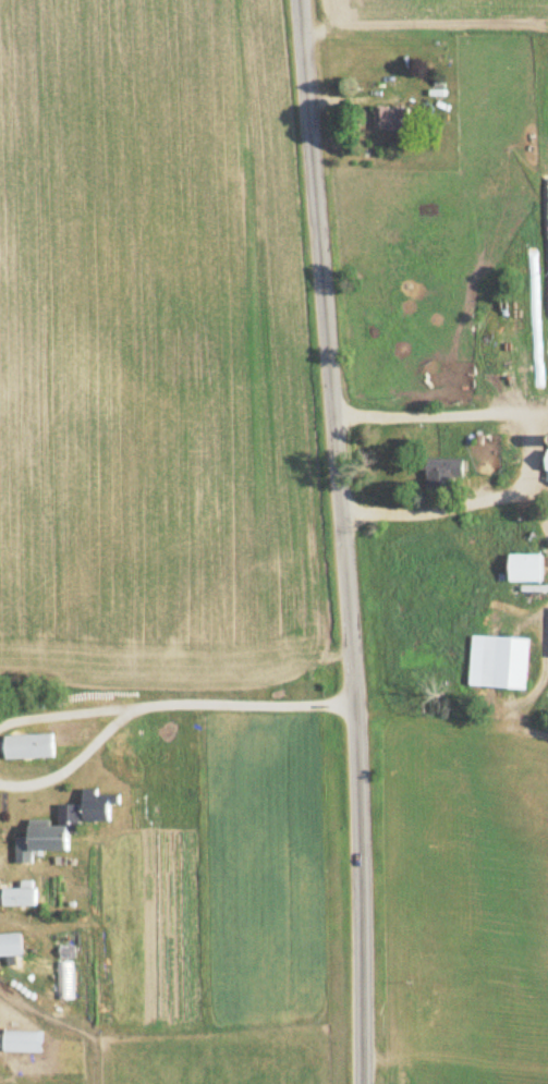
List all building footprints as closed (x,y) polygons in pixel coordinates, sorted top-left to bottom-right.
[(371,130),(407,130),(407,108),(371,107),(371,130)] [(424,492),(462,492),(462,459),(424,459),(424,492)] [(539,554),(507,554),(507,582),(539,582),(539,554)] [(527,638),(481,637),(480,686),(526,688),(527,638)] [(2,734),(2,759),(51,759),(51,734),(2,734)] [(101,784),(84,784),(84,824),(101,824),(101,784)] [(76,805),(57,804),(57,825),(27,825),(27,837),(14,837),(14,862),(31,862),(31,850),(66,850),(66,828),(76,828),(76,805)] [(34,905),(34,887),(1,887),(1,905),(34,905)] [(20,957),(20,932),(0,932),(0,957),(20,957)]
